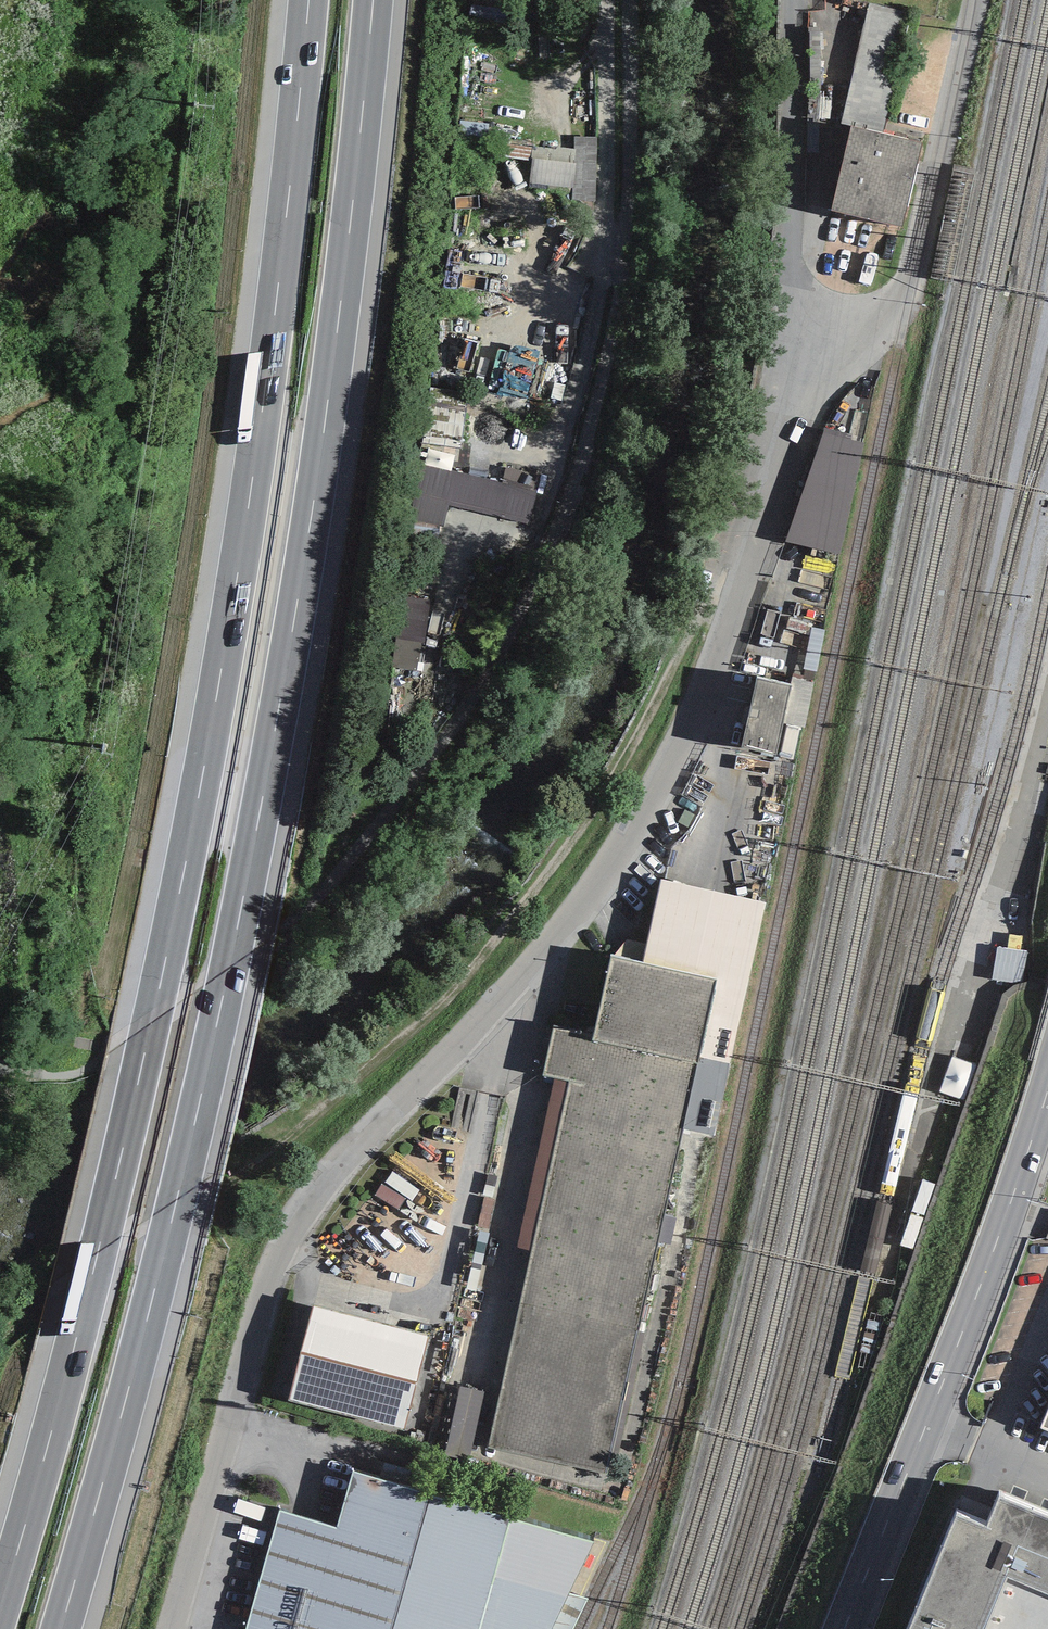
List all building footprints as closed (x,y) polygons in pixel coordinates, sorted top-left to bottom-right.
[(911,13),(870,3),(841,124),(852,127),(882,134),(911,13)] [(882,134),(852,127),(832,210),(902,227),(922,143),(882,134)] [(579,153),(537,152),(537,195),(601,196),(602,142),(579,142),(579,153)] [(853,435),(824,428),(785,541),(841,555),(866,443),(852,440),(853,435)] [(427,473),(417,528),(528,549),(538,494),(427,473)] [(774,638),(780,612),(766,610),(761,635),(774,638)] [(826,630),(812,627),(804,669),(818,672),(826,630)] [(399,671),(424,672),(427,630),(402,628),(399,671)] [(791,684),(757,677),(742,746),(777,753),(783,723),(791,684)] [(792,677),(791,684),(783,723),(805,728),(815,681),(792,677)] [(661,879),(643,963),(717,979),(684,1129),(715,1136),(765,902),(661,879)] [(533,1251),(489,1448),(607,1474),(684,1129),(717,979),(643,963),(611,955),(593,1037),(554,1028),(544,1075),(555,1077),(571,1081),(533,1251)] [(517,1248),(533,1251),(571,1081),(555,1077),(517,1248)] [(429,1335),(312,1306),(288,1401),(405,1430),(429,1335)] [(486,1391),(460,1386),(444,1455),(470,1461),(486,1391)] [(354,1470),(337,1528),(279,1512),(245,1628),(479,1628),(511,1519),(512,1516),(354,1470)] [(957,1512),(909,1628),(1047,1628),(1047,1510),(1000,1490),(987,1526),(957,1512)] [(511,1519),(479,1628),(573,1628),(587,1600),(568,1594),(594,1542),(511,1519)]
